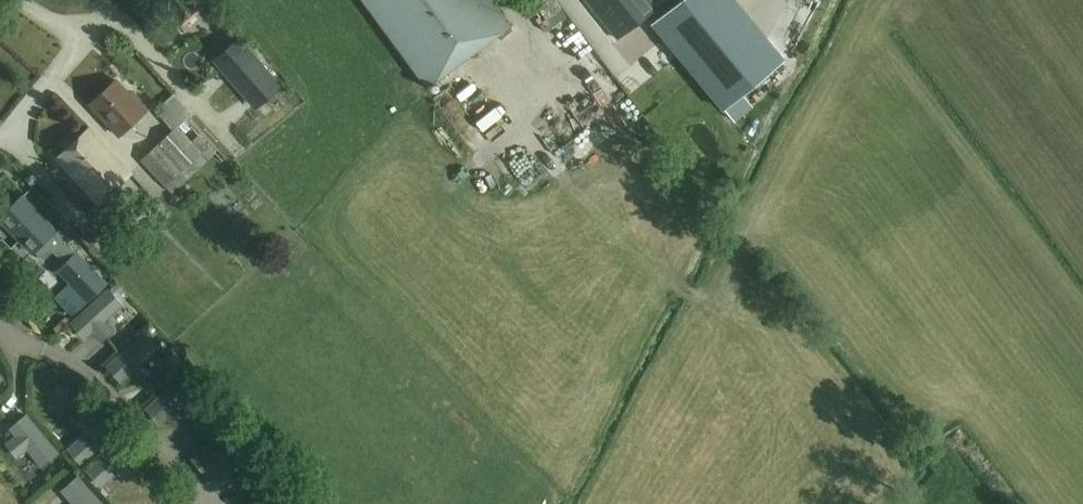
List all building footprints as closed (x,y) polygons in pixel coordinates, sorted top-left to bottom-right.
[(175,26),(205,0),(153,0),(175,26)] [(427,87),(512,25),(494,0),(362,0),(427,87)] [(593,9),(603,0),(586,0),(593,9)] [(593,9),(589,11),(596,19),(599,17),(613,34),(616,38),(655,6),(654,4),(659,0),(603,0),(593,9)] [(681,57),(741,8),(734,0),(681,0),(653,24),(681,57)] [(783,58),(741,8),(681,57),(723,108),(742,93),(783,58)] [(215,59),(257,106),(280,87),(238,39),(215,59)] [(116,79),(90,103),(119,135),(148,108),(133,92),(130,95),(116,79)] [(467,102),(480,88),(471,80),(458,93),(467,102)] [(742,93),(723,108),(734,122),(753,106),(742,93)] [(165,186),(165,185),(202,151),(177,125),(140,159),(165,186)] [(130,173),(89,128),(57,158),(98,202),(130,173)] [(76,251),(22,195),(0,216),(0,219),(33,252),(35,250),(41,257),(51,247),(65,262),(57,270),(69,282),(56,295),(75,314),(88,301),(89,302),(108,282),(77,250),(76,251)] [(86,336),(97,326),(106,336),(113,329),(104,320),(121,304),(108,290),(73,322),(86,336)] [(121,380),(132,370),(141,379),(149,373),(140,363),(157,347),(144,333),(108,365),(121,380)] [(159,422),(170,412),(179,422),(186,415),(178,405),(195,390),(182,375),(146,407),(159,422)] [(12,428),(21,439),(11,447),(18,455),(28,447),(42,464),(57,452),(27,415),(12,428)] [(105,416),(94,426),(85,417),(78,423),(86,433),(69,448),(82,463),(118,431),(105,416)] [(235,422),(231,426),(236,431),(240,427),(235,422)] [(207,473),(218,463),(226,473),(234,466),(225,457),(242,441),(229,427),(194,459),(207,473)] [(134,472),(126,462),(137,452),(123,438),(88,470),(101,484),(118,469),(127,479),(134,472)] [(78,477),(64,490),(76,503),(102,503),(78,477)]
